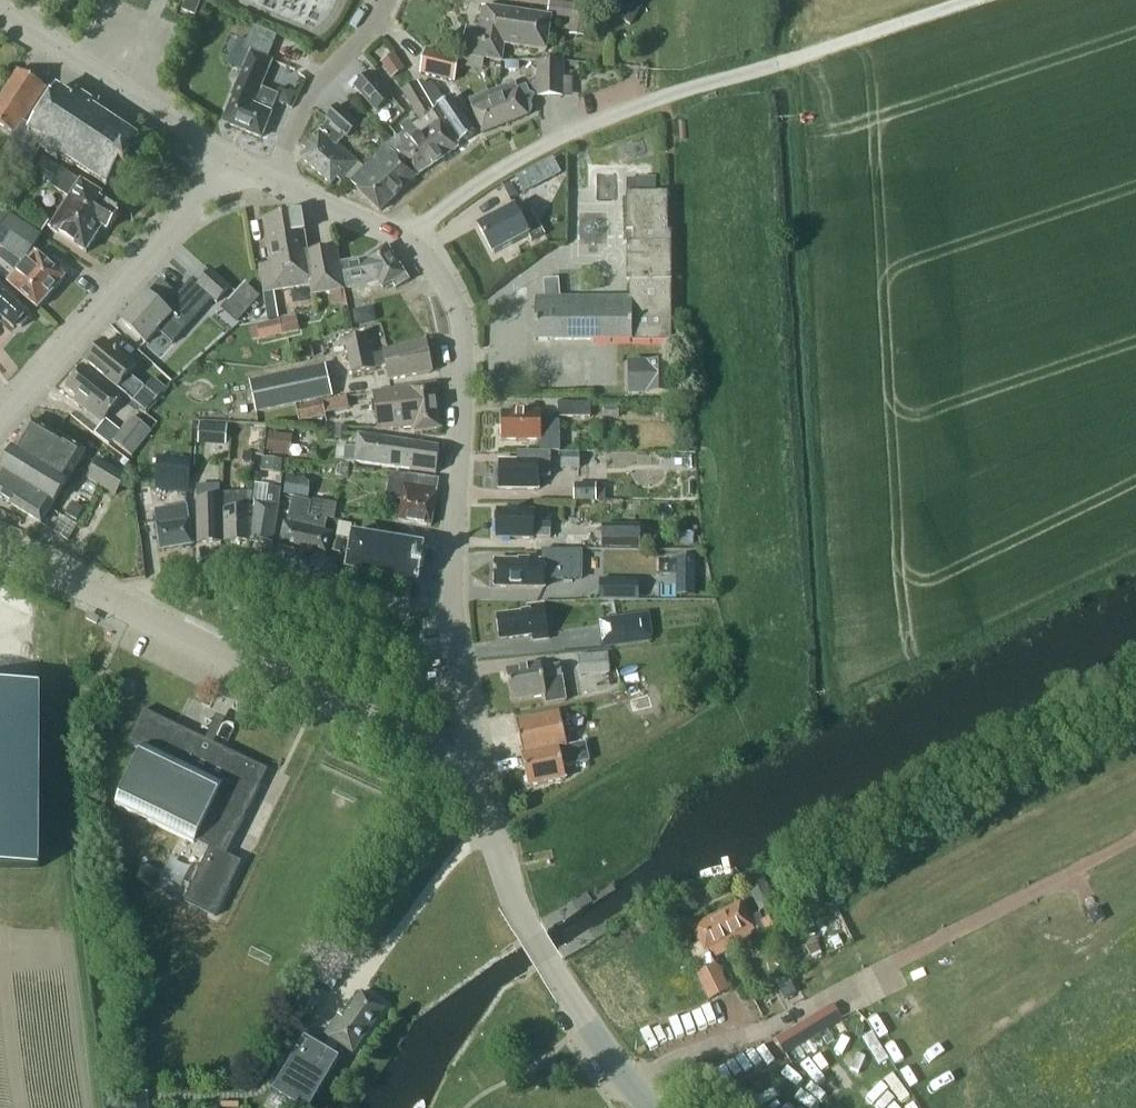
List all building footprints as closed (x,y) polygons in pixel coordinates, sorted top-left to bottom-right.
[(194,16),(201,0),(186,0),(182,11),(194,16)] [(584,37),(590,0),(572,0),(568,25),(570,25),(569,35),(584,37)] [(463,57),(501,62),(504,45),(546,50),(551,17),(483,8),(479,31),(467,29),(463,57)] [(267,60),(277,35),(252,25),(242,50),(249,53),(231,98),(232,99),(223,123),(261,138),(271,114),(270,114),(277,96),(259,89),(270,61),(267,60)] [(452,82),(458,58),(426,51),(421,75),(452,82)] [(404,69),(394,54),(383,62),(393,76),(404,69)] [(514,83),(469,101),(482,134),(527,116),(527,115),(530,113),(532,109),(528,100),(530,96),(562,96),(563,62),(537,61),(537,82),(517,90),(514,83)] [(57,90),(48,103),(45,101),(34,117),(37,119),(31,129),(23,123),(45,89),(38,84),(41,78),(29,70),(26,76),(18,71),(0,98),(0,125),(15,135),(4,151),(28,167),(40,149),(57,160),(59,156),(107,187),(114,175),(120,179),(124,173),(125,173),(127,171),(131,164),(133,161),(132,161),(136,154),(130,151),(138,139),(90,108),(93,104),(76,93),(72,100),(57,90)] [(391,97),(369,74),(354,88),(376,111),(391,97)] [(421,120),(415,125),(437,162),(457,148),(414,82),(402,91),(421,120)] [(436,109),(459,145),(476,133),(453,97),(445,103),(435,88),(417,85),(435,110),(436,109)] [(337,145),(345,137),(346,139),(358,125),(337,106),(325,119),(328,122),(322,129),(321,128),(303,149),(306,152),(301,158),(331,185),(336,179),(340,182),(357,163),(337,145)] [(392,141),(387,146),(416,177),(437,162),(415,125),(414,126),(410,121),(402,128),(405,133),(393,142),(392,141)] [(416,177),(387,146),(366,167),(367,168),(352,183),(379,212),(416,177)] [(61,170),(61,171),(43,159),(34,173),(52,185),(51,187),(69,199),(50,231),(85,253),(102,228),(107,231),(118,213),(98,200),(102,195),(80,182),(61,170)] [(558,174),(552,162),(517,180),(523,192),(558,174)] [(639,193),(657,193),(657,180),(639,180),(639,193)] [(672,341),(671,233),(668,233),(668,194),(626,194),(627,282),(631,282),(631,299),(560,300),(558,280),(544,280),(545,300),(534,300),(534,341),(672,341)] [(555,215),(567,215),(567,206),(555,206),(555,215)] [(478,226),(493,254),(529,236),(532,242),(544,236),(531,211),(519,217),(514,207),(478,226)] [(26,209),(17,222),(39,236),(48,223),(26,209)] [(17,222),(0,211),(0,250),(22,265),(40,237),(39,236),(17,222)] [(307,253),(300,214),(263,220),(270,264),(259,265),(263,293),(309,285),(311,295),(331,292),(333,305),(342,303),(340,290),(342,290),(336,249),(307,253)] [(367,263),(341,270),(345,291),(378,282),(382,288),(391,283),(395,289),(408,281),(387,246),(365,260),(367,263)] [(65,279),(35,253),(8,284),(37,310),(65,279)] [(211,300),(215,304),(229,288),(210,271),(196,287),(191,282),(177,296),(161,281),(148,296),(146,295),(121,322),(145,344),(157,330),(172,344),(211,300)] [(1,318),(14,329),(15,328),(21,328),(27,322),(26,316),(28,314),(10,298),(10,292),(0,283),(0,319),(1,318)] [(247,309),(257,297),(244,285),(234,296),(247,309)] [(352,309),(355,324),(375,320),(374,311),(366,306),(352,309)] [(257,327),(259,338),(281,334),(279,320),(257,324),(257,327)] [(251,340),(259,338),(257,327),(249,328),(251,340)] [(351,375),(373,370),(373,369),(386,366),(389,380),(430,373),(432,370),(426,340),(382,352),(383,353),(370,356),(366,336),(344,340),(351,375)] [(104,342),(85,364),(133,403),(145,389),(128,375),(135,367),(104,342)] [(628,394),(645,394),(671,394),(671,363),(628,363),(628,394)] [(83,366),(65,388),(77,397),(74,401),(101,423),(122,398),(83,366)] [(247,383),(254,415),(332,398),(325,367),(247,383)] [(435,384),(372,393),(377,430),(414,427),(414,432),(441,428),(435,384)] [(324,402),(296,408),(299,422),(327,416),(324,402)] [(558,418),(589,419),(590,404),(558,404),(558,418)] [(602,418),(618,418),(618,405),(602,405),(602,418)] [(112,442),(131,457),(157,423),(139,409),(112,442)] [(501,412),(501,441),(540,441),(540,452),(559,452),(559,421),(541,422),(541,413),(501,412)] [(199,420),(198,436),(226,438),(227,422),(199,420)] [(41,523),(82,450),(65,440),(64,441),(30,421),(0,471),(0,497),(41,523)] [(335,425),(335,439),(348,440),(349,426),(335,425)] [(267,451),(283,453),(284,436),(268,435),(267,451)] [(358,436),(354,462),(409,470),(436,474),(440,447),(358,436)] [(498,490),(538,490),(538,478),(550,478),(550,453),(517,453),(517,462),(499,461),(498,490)] [(560,469),(579,470),(580,455),(560,454),(560,469)] [(282,459),(263,456),(261,470),(281,473),(282,459)] [(187,493),(190,462),(157,458),(154,489),(150,489),(151,500),(168,497),(169,491),(187,493)] [(99,460),(87,479),(114,496),(126,477),(99,460)] [(309,496),(310,487),(299,476),(287,473),(283,492),(309,496)] [(398,521),(431,526),(439,480),(405,475),(398,521)] [(573,503),(596,503),(596,485),(573,485),(573,503)] [(195,486),(196,500),(197,544),(221,542),(219,500),(219,486),(195,486)] [(139,507),(152,504),(151,500),(150,489),(149,487),(136,489),(139,507)] [(273,544),(281,489),(268,487),(266,504),(255,503),(250,541),(273,544)] [(225,542),(250,541),(249,508),(246,509),(246,497),(223,498),(225,542)] [(363,497),(357,503),(367,515),(374,508),(363,497)] [(279,546),(327,557),(332,535),(323,533),(326,523),(308,518),(310,502),(293,499),(287,524),(284,524),(279,546)] [(313,503),(311,516),(333,519),(335,506),(313,503)] [(160,550),(193,545),(186,505),(154,510),(160,550)] [(534,519),(534,511),(496,510),(496,538),(533,539),(533,538),(550,538),(550,531),(551,519),(534,519)] [(338,523),(336,537),(349,539),(351,525),(338,523)] [(640,527),(602,526),(601,548),(639,549),(640,527)] [(352,534),(346,570),(419,582),(421,569),(423,560),(425,547),(352,534)] [(343,539),(333,537),(330,551),(340,554),(343,539)] [(694,594),(694,560),(676,560),(676,594),(694,594)] [(494,561),(494,587),(544,588),(544,561),(494,561)] [(627,602),(628,581),(598,581),(598,601),(627,602)] [(528,612),(497,616),(500,641),(532,636),(533,642),(548,640),(543,605),(528,607),(528,612)] [(652,644),(648,615),(617,619),(621,648),(652,644)] [(577,656),(579,677),(609,674),(607,654),(577,656)] [(511,702),(545,696),(546,705),(566,701),(560,666),(541,669),(540,665),(506,671),(511,702)] [(0,688),(0,867),(38,868),(39,689),(0,688)] [(124,788),(125,788),(116,806),(194,844),(195,841),(210,848),(184,902),(215,917),(241,863),(226,855),(267,771),(143,711),(128,742),(143,749),(124,788)] [(559,713),(516,722),(523,756),(521,756),(528,787),(565,779),(563,767),(589,761),(585,743),(566,747),(559,713)] [(136,879),(148,885),(154,873),(142,867),(136,879)] [(743,881),(759,913),(776,905),(760,873),(743,881)] [(749,920),(741,904),(692,929),(700,944),(689,950),(700,973),(697,975),(709,1000),(728,991),(716,966),(712,968),(708,961),(765,932),(770,942),(784,935),(776,916),(763,922),(759,915),(749,920)] [(317,962),(309,975),(331,990),(340,976),(317,962)] [(791,983),(780,989),(785,999),(797,993),(791,983)] [(290,1003),(310,1016),(319,1003),(300,989),(290,1003)] [(338,1016),(325,1034),(317,1047),(304,1039),(265,1105),(270,1107),(284,1107),(287,1102),(298,1107),(309,1107),(338,1059),(331,1054),(338,1043),(352,1054),(384,1009),(361,993),(343,1019),(338,1016)] [(779,1045),(785,1054),(841,1019),(835,1011),(779,1045)] [(552,1058),(538,1068),(547,1080),(561,1069),(552,1058)]
